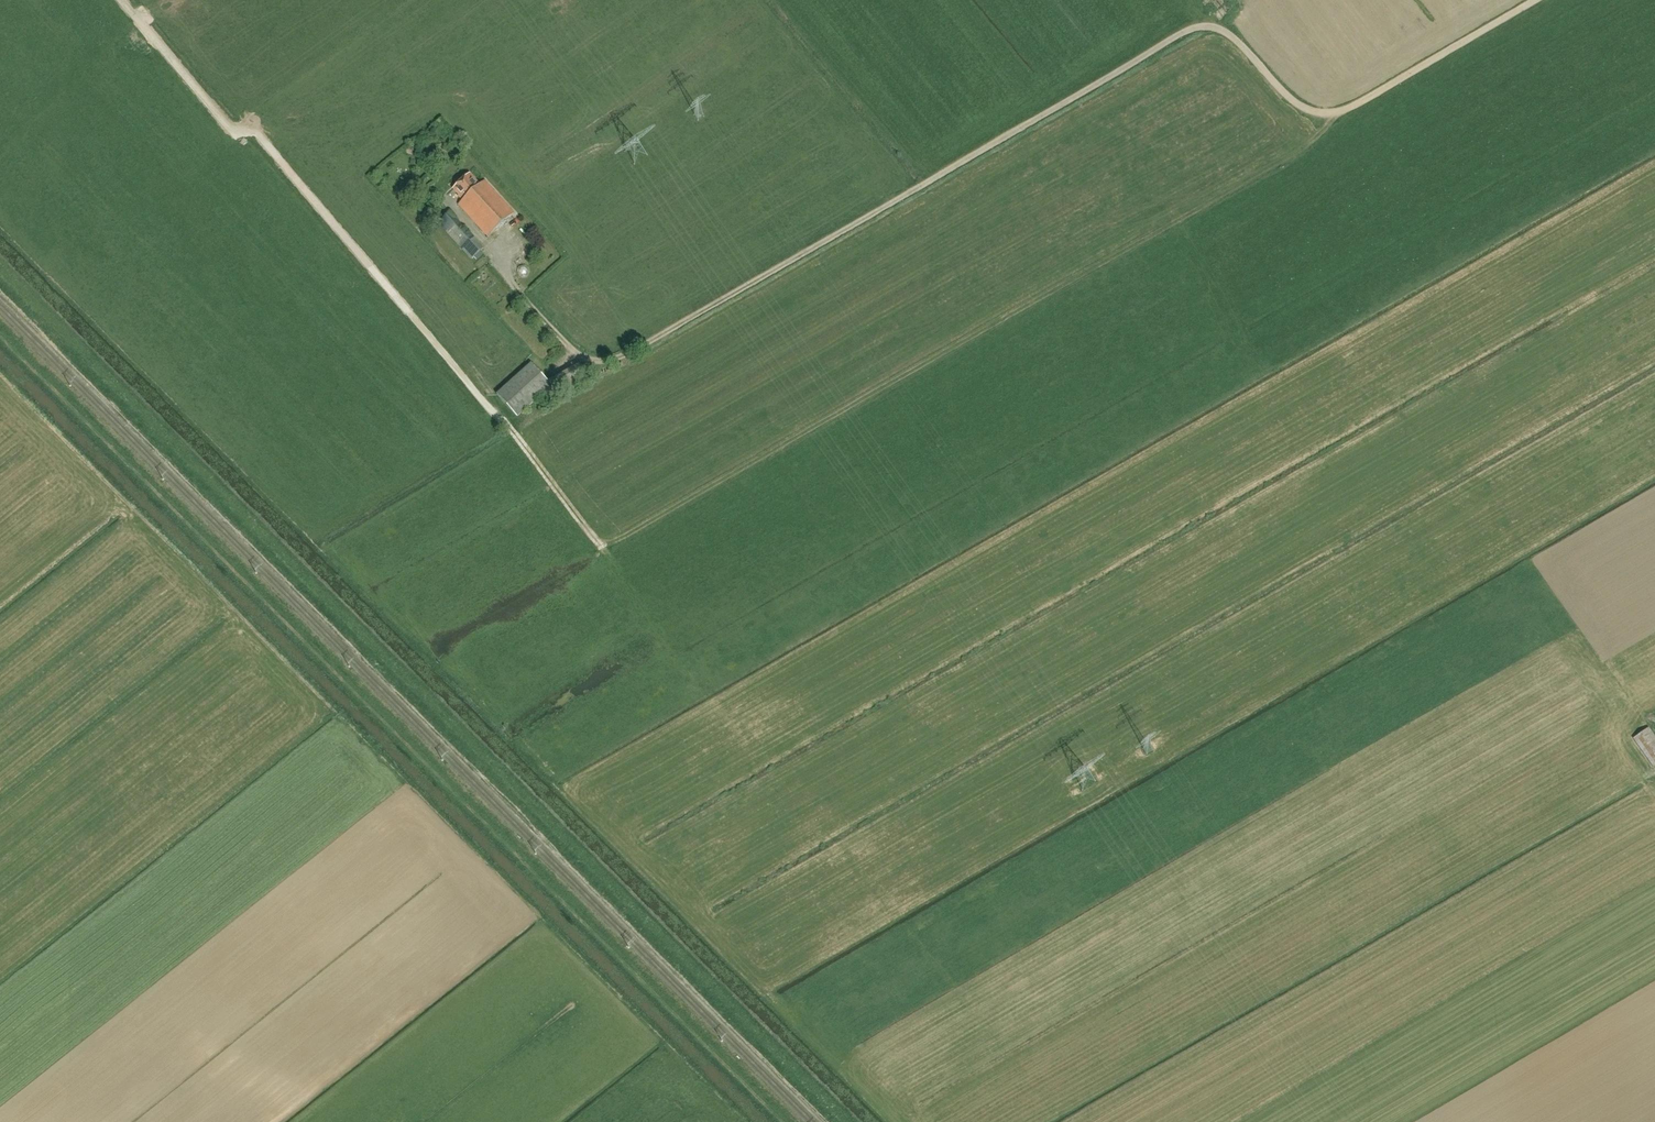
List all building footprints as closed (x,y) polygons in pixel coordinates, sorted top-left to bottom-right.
[(515,212),(485,180),(480,185),(470,174),(453,189),(464,200),(458,204),(488,237),(515,212)] [(484,248),(450,212),(438,223),(459,246),(466,254),(471,259),(473,257),(476,260),(483,254),(480,251),(484,248)] [(531,363),(497,394),(517,417),(545,393),(550,402),(589,380),(580,364),(548,382),(531,363)] [(1633,739),(1652,766),(1654,765),(1654,737),(1649,728),(1633,739)]
